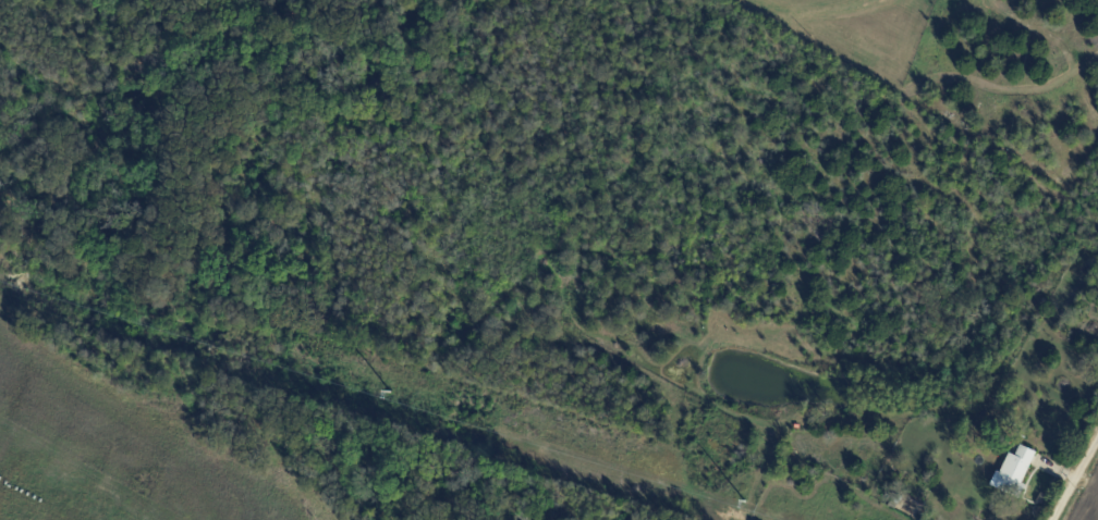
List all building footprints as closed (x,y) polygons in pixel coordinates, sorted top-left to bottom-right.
[(1034,454),(1021,484),(1024,486),(1017,499),(988,486),(995,472),(998,473),(1008,454),(1013,457),(1018,445),(1035,453),(1034,454)] [(891,503),(896,494),(902,497),(896,506),(891,503)]
